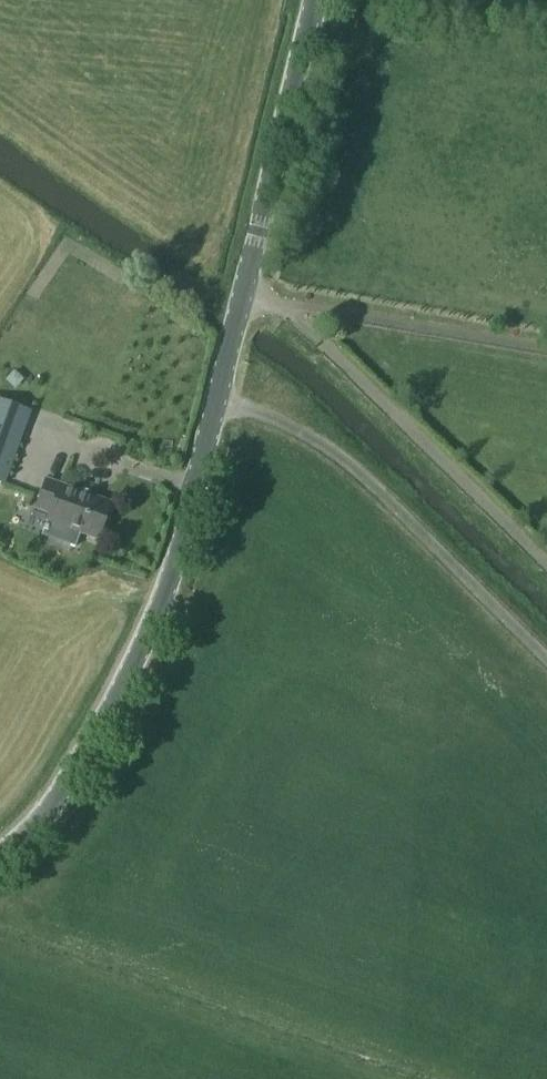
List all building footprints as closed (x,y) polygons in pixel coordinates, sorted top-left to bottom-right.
[(3,486),(29,413),(0,403),(0,485),(3,486)] [(47,482),(37,510),(50,514),(47,522),(97,540),(101,530),(105,530),(109,517),(106,515),(110,505),(47,482)]
